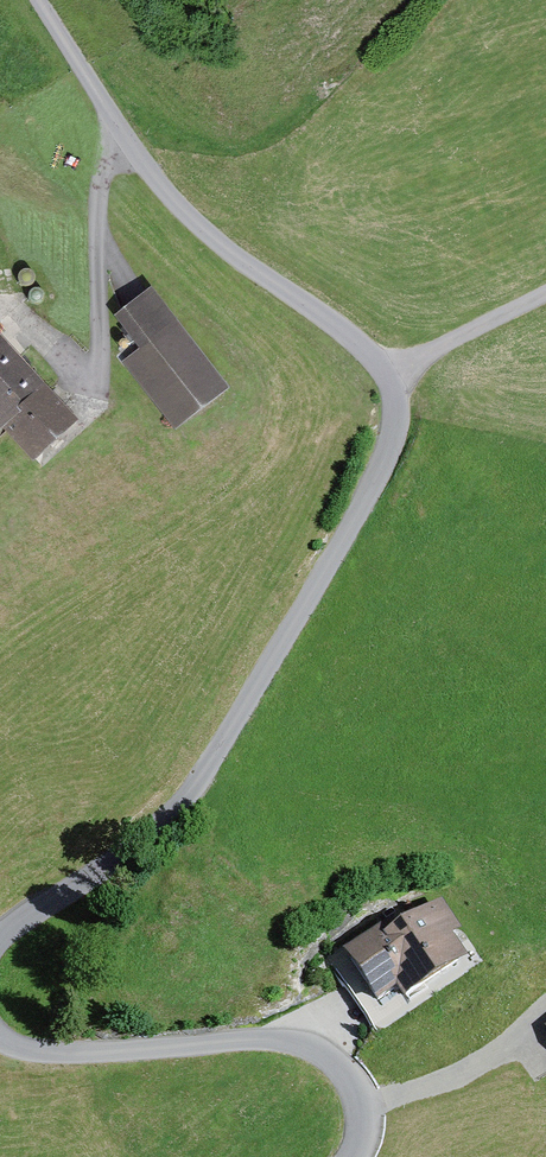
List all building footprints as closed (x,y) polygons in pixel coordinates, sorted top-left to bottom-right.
[(148,348),(127,365),(183,434),(237,391),(157,291),(124,318),(148,348)] [(87,422),(0,327),(0,442),(15,429),(44,461),(87,422)] [(396,930),(351,960),(382,1005),(400,994),(408,1006),(471,963),(458,943),(467,937),(448,908),(402,939),(396,930)]
